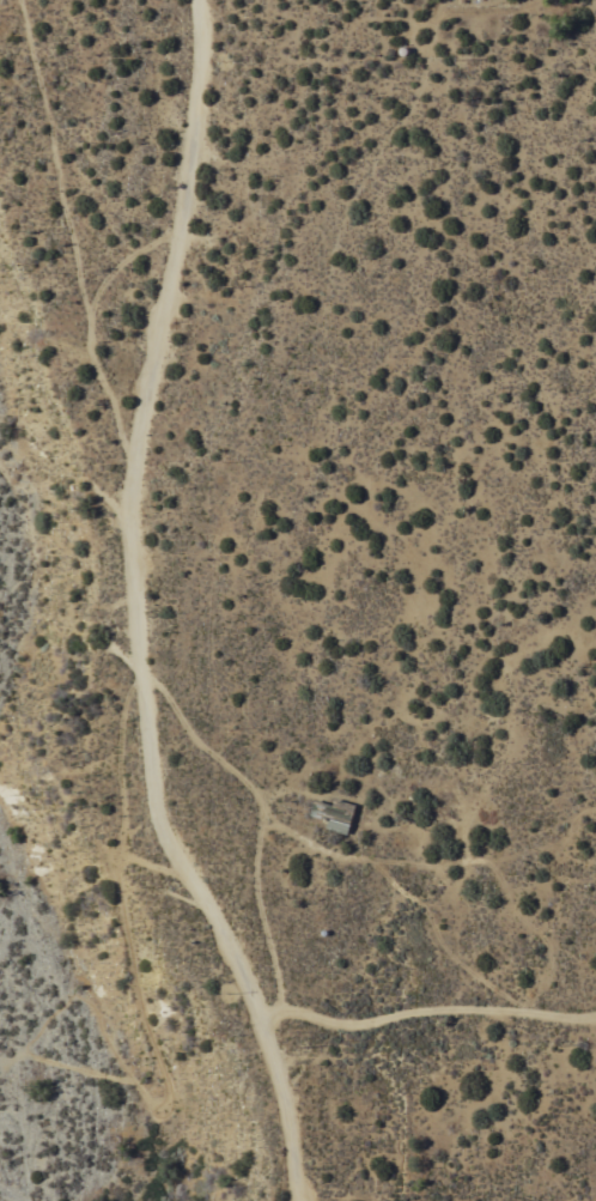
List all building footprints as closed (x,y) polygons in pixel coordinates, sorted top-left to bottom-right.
[(346,833),(326,827),(327,821),(322,820),(323,819),(310,814),(314,799),(332,805),(334,797),(355,803),(346,833)]
